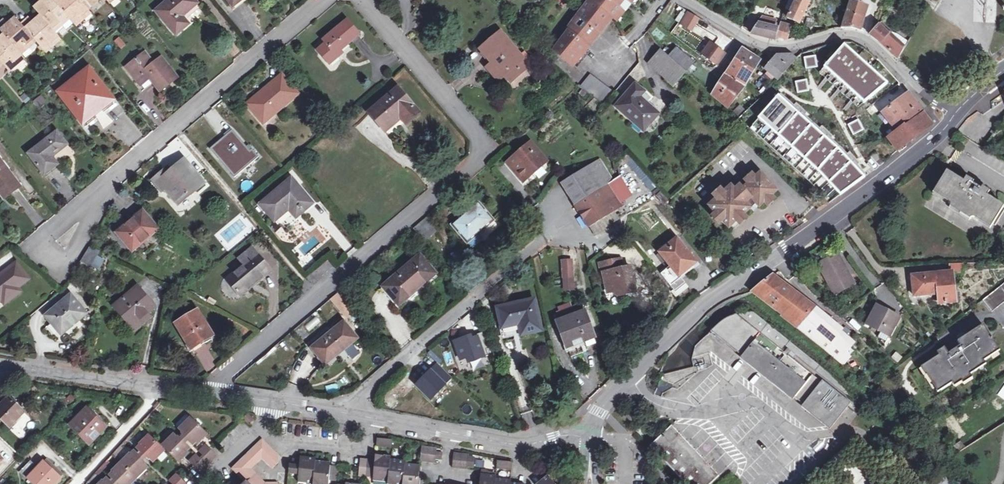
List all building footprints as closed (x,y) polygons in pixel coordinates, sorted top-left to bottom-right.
[(45,2),(43,4),(42,2),(35,8),(37,11),(29,17),(35,24),(32,26),(31,24),(26,29),(16,18),(9,24),(11,26),(9,28),(3,21),(0,24),(0,29),(5,35),(0,39),(0,67),(4,64),(10,71),(18,65),(15,62),(23,55),(22,54),(30,48),(27,45),(35,39),(37,41),(44,50),(52,44),(54,46),(62,40),(55,32),(53,29),(60,23),(63,26),(71,19),(77,27),(85,20),(82,17),(90,10),(89,9),(96,3),(94,0),(44,0),(45,2)] [(195,0),(170,0),(156,11),(177,35),(189,24),(183,17),(198,3),(195,0)] [(568,32),(569,33),(555,51),(574,67),(596,41),(595,40),(613,18),(627,0),(636,9),(642,2),(644,0),(591,0),(568,32)] [(788,19),(799,24),(810,3),(803,0),(797,0),(788,19)] [(859,30),(866,6),(858,3),(859,0),(851,0),(843,25),(859,30)] [(82,17),(85,20),(93,14),(90,10),(82,17)] [(699,20),(689,12),(681,24),(691,31),(699,20)] [(776,40),(781,24),(781,22),(778,22),(777,22),(764,19),(764,20),(762,19),(752,34),(776,40)] [(360,34),(348,20),(324,40),(326,42),(318,50),(330,64),(339,57),(336,54),(340,51),(360,34)] [(53,29),(55,32),(63,26),(60,23),(53,29)] [(900,56),(904,49),(889,36),(893,32),(883,23),(880,26),(877,25),(869,35),(872,37),(879,42),(886,48),(893,54),(898,59),(900,56)] [(781,24),(776,40),(785,42),(787,41),(790,27),(781,24)] [(904,49),(909,42),(898,34),(893,32),(889,36),(904,49)] [(527,63),(501,33),(481,50),(493,64),(488,69),(496,78),(503,72),(508,77),(512,82),(522,73),(519,70),(527,63)] [(121,37),(115,40),(120,49),(126,46),(121,37)] [(27,45),(30,48),(37,41),(35,39),(27,45)] [(726,54),(712,43),(702,56),(716,67),(726,54)] [(52,44),(44,50),(47,53),(54,46),(52,44)] [(844,46),(825,68),(864,103),(887,84),(844,46)] [(670,58),(686,72),(694,64),(677,50),(670,58)] [(670,58),(662,51),(652,62),(669,77),(667,80),(675,87),(687,73),(686,72),(670,58)] [(713,96),(728,109),(745,88),(742,85),(758,61),(743,51),(726,75),(713,96)] [(161,91),(177,78),(161,58),(152,65),(150,63),(152,62),(145,53),(137,61),(138,63),(134,67),(132,65),(128,69),(141,86),(151,78),(161,91)] [(15,62),(18,65),(25,58),(23,55),(15,62)] [(791,55),(778,56),(777,58),(775,60),(772,63),(770,66),(773,68),(769,73),(778,81),(796,60),(791,55)] [(816,56),(805,58),(807,69),(818,67),(816,56)] [(519,70),(522,73),(523,74),(531,68),(527,63),(519,70)] [(117,104),(90,69),(59,93),(87,128),(117,104)] [(503,72),(496,78),(500,83),(508,77),(503,72)] [(778,81),(769,73),(765,78),(773,85),(774,85),(778,81)] [(298,94),(282,75),(248,105),(264,123),(298,94)] [(604,106),(616,93),(591,75),(580,88),(604,106)] [(632,76),(618,88),(624,94),(638,82),(632,76)] [(805,79),(795,82),(798,93),(809,90),(805,79)] [(652,100),(636,86),(617,107),(644,131),(658,115),(647,105),(652,100)] [(420,113),(399,89),(371,113),(384,129),(400,115),(407,123),(420,113)] [(907,96),(886,112),(895,125),(919,106),(918,105),(909,94),(907,96)] [(752,126),(750,129),(807,180),(829,204),(864,178),(841,147),(778,97),(752,126)] [(919,106),(895,125),(901,132),(925,114),(922,110),(919,106)] [(740,120),(747,113),(741,107),(733,114),(740,120)] [(886,112),(881,115),(891,128),(895,125),(886,112)] [(901,132),(891,139),(890,140),(893,144),(899,151),(933,125),(925,114),(901,132)] [(232,130),(210,149),(235,178),(259,157),(252,149),(250,151),(232,130)] [(68,145),(58,131),(29,153),(46,175),(60,165),(53,157),(68,145)] [(546,160),(531,143),(511,160),(516,166),(513,169),(525,183),(535,175),(533,172),(546,160)] [(617,164),(619,174),(628,167),(634,161),(627,154),(617,164)] [(0,158),(0,189),(0,192),(5,199),(22,187),(0,158)] [(205,183),(185,160),(169,173),(166,170),(153,180),(163,191),(165,189),(179,204),(195,190),(196,191),(205,183)] [(533,172),(535,175),(548,163),(546,160),(533,172)] [(609,185),(614,182),(600,161),(563,184),(576,205),(609,185)] [(634,161),(628,167),(663,207),(670,201),(634,161)] [(947,171),(936,189),(944,194),(942,197),(954,204),(952,206),(970,217),(971,214),(983,222),(984,219),(993,224),(1003,207),(987,196),(988,194),(981,190),(982,187),(974,182),(972,184),(965,180),(964,182),(947,171)] [(759,208),(777,191),(761,174),(743,190),(740,187),(735,191),(732,187),(709,207),(729,229),(751,209),(749,206),(754,202),(756,205),(759,208)] [(312,204),(292,179),(262,205),(276,221),(290,209),(297,204),(303,212),(312,204)] [(609,185),(576,205),(584,218),(589,226),(590,226),(614,211),(623,206),(609,185)] [(495,221),(480,203),(454,225),(469,243),(495,221)] [(297,204),(290,209),(297,217),(303,212),(297,204)] [(614,211),(590,226),(596,235),(620,221),(614,211)] [(157,230),(143,213),(119,233),(134,250),(157,230)] [(414,229),(425,242),(439,231),(428,217),(414,229)] [(687,251),(677,239),(660,253),(661,254),(671,267),(667,270),(662,274),(669,284),(675,291),(685,283),(679,276),(694,265),(684,253),(687,251)] [(90,247),(82,262),(91,268),(101,251),(90,247)] [(387,285),(416,260),(406,248),(377,273),(387,285)] [(247,266),(259,257),(252,249),(240,259),(247,266)] [(657,257),(667,270),(671,267),(661,254),(657,257)] [(838,254),(819,264),(835,295),(854,285),(838,254)] [(436,274),(421,256),(416,260),(387,285),(383,288),(391,298),(399,291),(406,300),(436,274)] [(271,271),(259,257),(247,266),(230,280),(242,294),(271,271)] [(624,270),(622,260),(603,264),(605,274),(609,294),(617,292),(620,291),(627,295),(637,293),(635,283),(632,283),(631,279),(634,279),(631,268),(624,270)] [(9,274),(19,266),(17,263),(6,271),(9,274)] [(572,263),(563,263),(563,278),(572,278),(572,263)] [(962,264),(951,265),(952,273),(963,272),(962,264)] [(30,280),(19,266),(9,274),(6,271),(0,276),(0,302),(2,300),(5,304),(21,291),(19,288),(30,280)] [(308,279),(314,286),(321,280),(315,273),(308,279)] [(955,302),(952,273),(913,277),(914,297),(940,294),(941,303),(955,302)] [(844,353),(851,346),(839,336),(811,313),(801,303),(802,301),(791,293),(781,286),(771,278),(753,292),(764,300),(773,307),(783,315),(782,317),(797,328),(826,351),(838,361),(844,353)] [(675,291),(679,296),(689,288),(685,283),(675,291)] [(983,301),(992,313),(1003,304),(1003,285),(983,301)] [(155,308),(138,288),(115,306),(132,327),(155,308)] [(399,291),(391,298),(399,307),(406,300),(399,291)] [(338,293),(332,298),(343,312),(350,306),(338,293)] [(87,313),(71,295),(47,316),(59,331),(65,332),(87,313)] [(541,330),(535,301),(499,309),(506,339),(541,330)] [(801,303),(811,313),(814,310),(802,301),(801,303)] [(899,318),(877,306),(867,325),(882,332),(889,336),(886,342),(889,343),(892,337),(890,336),(899,318)] [(214,335),(199,311),(177,325),(192,349),(214,335)] [(595,338),(585,312),(559,322),(568,348),(595,338)] [(731,318),(711,332),(829,428),(849,404),(852,399),(853,398),(834,378),(820,367),(795,347),(753,313),(731,318)] [(358,338),(345,322),(312,348),(326,365),(358,338)] [(940,355),(925,365),(933,377),(942,391),(960,379),(961,381),(987,365),(982,358),(998,348),(984,325),(958,342),(961,346),(949,354),(947,351),(940,355)] [(466,338),(454,342),(457,352),(461,361),(467,359),(469,364),(488,357),(486,351),(492,349),(487,332),(477,335),(478,338),(472,341),(471,338),(467,339),(466,338)] [(889,336),(882,332),(879,338),(886,342),(889,336)] [(461,361),(457,352),(453,353),(460,373),(470,369),(469,364),(467,359),(461,361)] [(844,353),(838,361),(843,365),(849,358),(844,353)] [(933,377),(925,365),(920,369),(926,378),(929,379),(933,377)] [(438,367),(432,373),(445,386),(451,379),(438,367)] [(431,372),(418,386),(432,400),(445,386),(432,373),(431,372)] [(750,384),(767,393),(772,384),(755,374),(750,384)] [(0,407),(0,414),(12,426),(26,411),(11,396),(0,407)] [(86,410),(70,426),(90,445),(107,428),(98,420),(97,421),(86,410)] [(640,417),(634,410),(627,417),(633,424),(640,417)] [(843,431),(852,416),(846,413),(837,428),(843,431)] [(248,414),(243,419),(249,425),(254,419),(248,414)] [(182,432),(181,432),(183,434),(182,435),(189,442),(188,442),(193,446),(196,443),(197,444),(207,434),(193,421),(192,422),(190,419),(188,417),(185,417),(177,425),(177,427),(180,429),(182,432)] [(686,483),(712,483),(720,477),(672,426),(651,446),(686,483)] [(140,446),(137,449),(141,454),(142,453),(149,460),(150,459),(152,461),(163,450),(149,435),(140,444),(140,446)] [(165,448),(176,437),(174,435),(163,446),(165,448)] [(176,437),(165,448),(178,462),(188,453),(187,452),(191,449),(186,444),(185,445),(179,438),(178,438),(176,437)] [(232,469),(246,483),(277,483),(265,483),(251,469),(262,459),(272,469),(279,462),(279,456),(262,439),(232,469)] [(392,449),(393,441),(376,439),(376,447),(392,449)] [(825,444),(820,439),(811,446),(816,452),(825,444)] [(708,456),(714,445),(708,442),(702,452),(708,456)] [(217,456),(211,450),(207,446),(200,453),(206,459),(207,458),(211,462),(217,456)] [(436,452),(437,449),(429,448),(423,448),(421,463),(428,463),(435,464),(435,460),(436,452)] [(163,450),(152,461),(154,463),(165,452),(163,450)] [(130,454),(121,463),(135,477),(146,466),(145,464),(145,463),(139,456),(134,451),(131,454),(130,454)] [(460,469),(467,470),(468,455),(454,453),(454,454),(452,468),(460,469)] [(360,459),(359,469),(359,476),(366,477),(373,478),(381,479),(381,481),(388,482),(390,460),(383,459),(383,456),(375,455),(375,460),(368,460),(360,459)] [(202,463),(203,462),(197,456),(190,463),(194,467),(201,472),(206,467),(202,463)] [(289,474),(299,475),(299,480),(306,481),(306,483),(307,483),(314,483),(316,462),(317,459),(309,458),(308,461),(301,460),(297,460),(293,460),(292,465),(290,465),(289,474)] [(43,464),(60,480),(63,476),(47,460),(43,464)] [(388,482),(396,483),(403,483),(405,465),(398,464),(398,461),(390,460),(388,482)] [(21,472),(34,483),(55,483),(60,480),(43,464),(38,469),(31,462),(21,472)] [(314,483),(329,483),(329,481),(337,482),(338,467),(330,466),(323,465),(324,462),(316,462),(314,483)] [(511,471),(512,464),(497,462),(497,469),(511,471)] [(109,476),(113,481),(114,481),(117,483),(128,483),(135,477),(121,463),(111,473),(112,473),(109,476)] [(104,465),(95,475),(98,478),(107,468),(104,465)] [(403,483),(418,483),(420,469),(413,469),(413,465),(405,465),(403,483)] [(135,477),(137,479),(149,468),(146,466),(135,477)] [(939,468),(933,476),(941,483),(950,483),(945,475),(939,468)] [(182,479),(178,475),(171,482),(173,483),(186,483),(182,479)] [(479,483),(495,483),(496,479),(496,476),(482,475),(480,475),(480,477),(479,483)]
